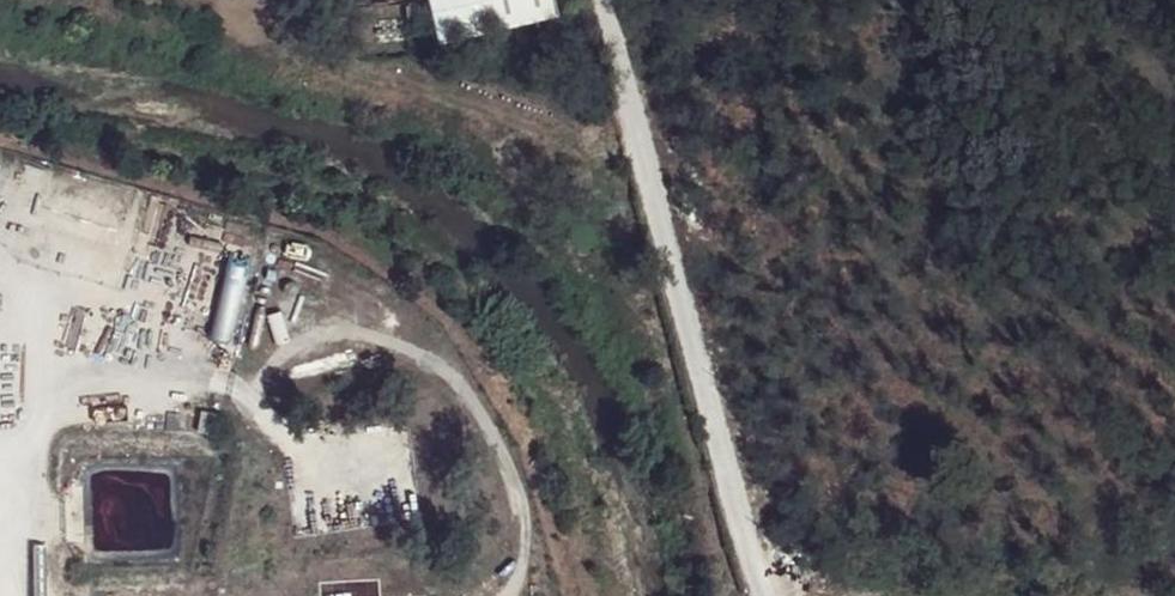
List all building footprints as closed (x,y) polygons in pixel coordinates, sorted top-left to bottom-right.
[(425,31),(543,16),(540,0),(421,0),(425,31)]
